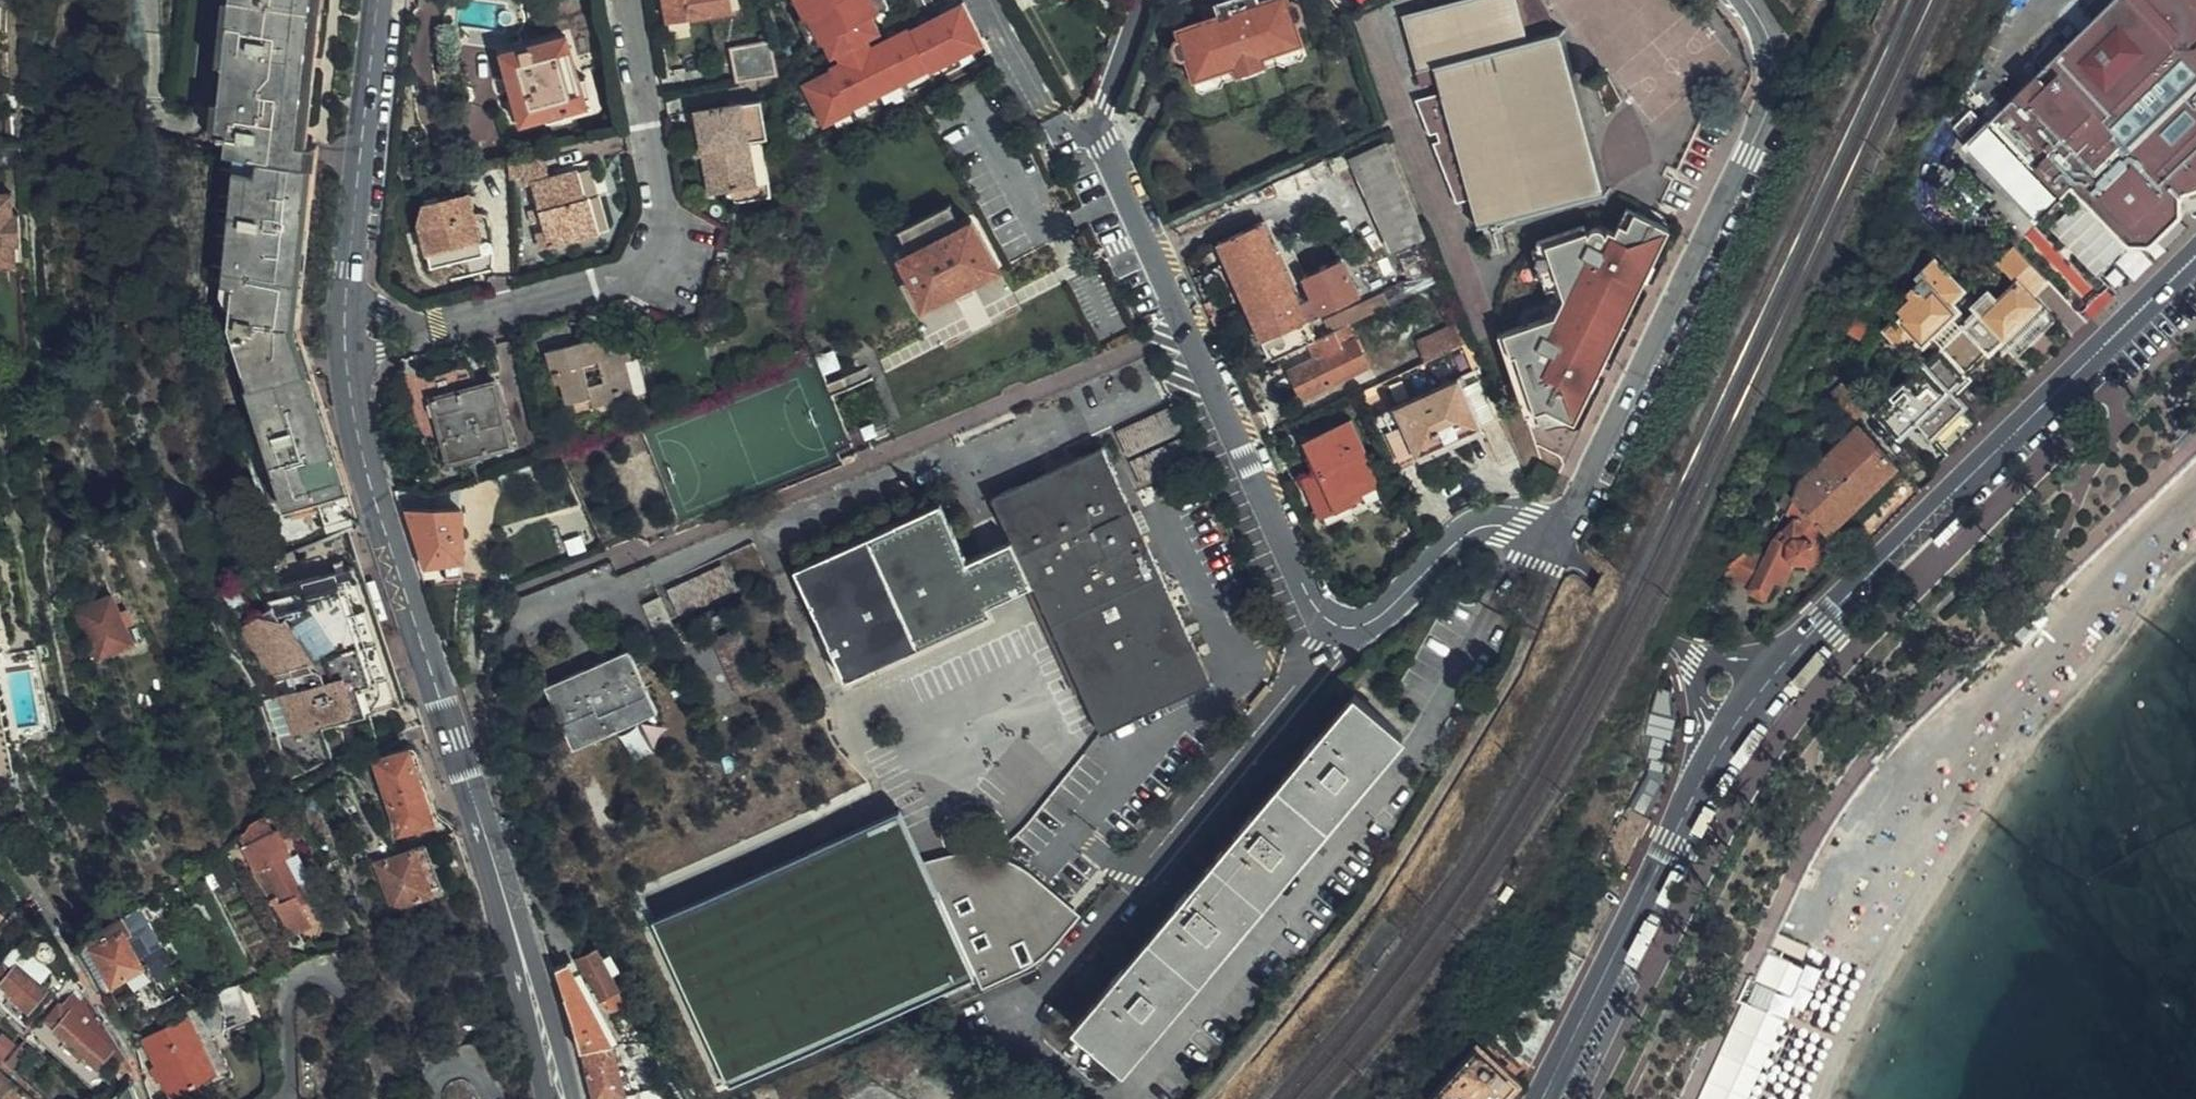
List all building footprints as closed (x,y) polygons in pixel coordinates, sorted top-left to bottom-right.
[(203,0),(175,0),(164,106),(192,110),(203,0)] [(295,162),(311,0),(233,0),(219,136),(228,138),(226,155),(237,157),(245,158),(295,162)] [(670,24),(733,11),(731,0),(666,0),(670,24)] [(879,0),(796,0),(819,44),(885,11),(879,0)] [(1221,3),(1224,13),(1208,19),(1181,28),(1183,38),(1179,39),(1176,45),(1179,54),(1186,58),(1190,56),(1198,79),(1226,70),(1224,65),(1233,61),(1246,67),(1260,62),(1266,50),(1273,47),(1275,53),(1303,43),(1296,22),(1301,19),(1304,15),(1300,3),(1294,1),(1290,2),(1289,0),(1263,0),(1262,0),(1263,4),(1261,4),(1259,0),(1229,0),(1221,3)] [(1229,0),(1218,0),(1202,6),(1208,19),(1224,13),(1221,3),(1229,0)] [(1593,149),(1561,31),(1549,35),(1544,17),(1537,4),(1534,0),(1460,0),(1403,16),(1418,70),(1435,66),(1442,92),(1414,99),(1427,135),(1453,128),(1455,137),(1431,144),(1454,204),(1472,200),(1479,226),(1605,193),(1593,149)] [(2064,54),(2052,41),(2034,58),(2045,71),(2031,85),(2026,90),(2020,84),(2007,96),(2013,103),(1994,122),(2034,163),(2019,179),(2038,200),(2055,183),(2066,195),(2076,185),(2132,244),(2154,244),(2184,216),(2182,193),(2195,189),(2195,0),(2119,0),(2064,54)] [(804,79),(826,125),(985,47),(962,1),(804,79)] [(453,57),(455,38),(443,37),(441,55),(453,57)] [(528,123),(550,117),(570,111),(593,105),(591,100),(599,98),(592,78),(585,80),(570,37),(508,54),(514,73),(531,69),(536,89),(519,93),(521,98),(513,101),(519,121),(527,119),(528,123)] [(734,50),(740,85),(781,77),(773,40),(734,50)] [(1306,54),(1303,43),(1275,53),(1273,47),(1266,50),(1260,62),(1268,67),(1279,63),(1285,66),(1301,60),(1306,54)] [(2012,65),(2031,85),(2045,71),(2034,58),(2026,51),(2012,65)] [(1226,70),(1198,79),(1201,88),(1209,92),(1228,85),(1231,79),(1243,75),(1246,67),(1233,61),(1224,65),(1226,70)] [(514,73),(519,93),(536,89),(531,69),(514,73)] [(703,150),(704,159),(710,198),(755,191),(749,148),(767,145),(762,106),(693,116),(697,142),(706,140),(708,150),(703,150)] [(570,111),(550,117),(554,127),(573,121),(570,111)] [(1916,199),(1974,162),(1955,132),(1938,144),(1940,155),(1926,163),(1919,159),(1906,185),(1916,199)] [(699,160),(704,159),(703,150),(708,150),(706,140),(697,142),(699,160)] [(1429,236),(1390,140),(1352,157),(1395,251),(1429,236)] [(27,148),(0,148),(0,168),(27,168),(27,148)] [(552,182),(543,153),(513,161),(518,176),(525,175),(529,186),(535,185),(542,210),(532,214),(535,224),(546,221),(549,233),(539,236),(543,249),(602,232),(592,196),(588,197),(582,173),(552,182)] [(293,333),(309,163),(295,162),(245,158),(237,157),(225,286),(234,288),(231,329),(252,390),(247,391),(288,510),(347,491),(293,333)] [(592,170),(582,173),(588,197),(592,196),(602,232),(611,230),(603,199),(600,200),(592,170)] [(24,268),(24,246),(30,245),(28,216),(21,216),(20,194),(0,196),(0,269),(24,268)] [(472,244),(483,241),(471,196),(425,208),(422,225),(434,269),(475,257),(472,244)] [(1590,233),(1586,224),(1538,240),(1548,269),(1555,266),(1561,284),(1566,296),(1556,313),(1500,333),(1527,413),(1549,407),(1576,419),(1590,391),(1578,385),(1602,337),(1611,342),(1614,343),(1630,309),(1628,308),(1618,303),(1642,255),(1654,261),(1671,227),(1629,206),(1617,231),(1603,224),(1594,227),(1592,229),(1590,233)] [(901,259),(926,308),(1000,270),(974,222),(901,259)] [(1219,243),(1272,361),(1313,342),(1317,340),(1308,320),(1360,297),(1342,260),(1305,277),(1314,297),(1301,304),(1264,223),(1219,243)] [(1447,279),(1431,242),(1429,236),(1395,251),(1415,294),(1430,287),(1447,279)] [(487,254),(483,241),(472,244),(475,257),(487,254)] [(2036,296),(2050,282),(2017,248),(2001,263),(2021,284),(2001,303),(1993,294),(1977,309),(1981,312),(1969,324),(1965,328),(1992,356),(2009,339),(2024,355),(2059,321),(2036,296)] [(1635,299),(1654,261),(1642,255),(1618,303),(1628,308),(1632,298),(1635,299)] [(1969,378),(1992,356),(1965,328),(1969,324),(1960,313),(1963,309),(1954,301),(1967,289),(1937,257),(1927,266),(1924,263),(1915,270),(1923,279),(1911,291),(1915,296),(1902,308),(1907,313),(1890,329),(1906,346),(1919,334),(1928,344),(1932,340),(1940,348),(1941,347),(1943,350),(1969,378)] [(1555,266),(1548,269),(1555,287),(1561,284),(1555,266)] [(1989,292),(1999,283),(1990,274),(1980,283),(1989,292)] [(1430,287),(1449,328),(1464,321),(1447,279),(1430,287)] [(1331,334),(1349,325),(1391,305),(1385,293),(1325,321),(1331,334)] [(1419,342),(1427,362),(1472,341),(1464,321),(1449,328),(1419,342)] [(624,341),(616,344),(613,345),(599,348),(596,340),(576,345),(569,322),(540,330),(556,385),(560,383),(566,404),(569,403),(574,421),(596,415),(594,408),(634,397),(625,362),(630,361),(624,341)] [(1317,340),(1313,342),(1320,357),(1292,371),(1305,398),(1369,367),(1356,341),(1344,346),(1341,340),(1353,334),(1349,325),(1331,334),(1317,340)] [(614,335),(596,340),(599,348),(613,345),(616,344),(614,335)] [(1606,351),(1611,342),(1602,337),(1578,385),(1590,391),(1609,353),(1606,351)] [(839,362),(833,348),(816,354),(823,369),(839,362)] [(1956,390),(1969,378),(1943,350),(1928,365),(1925,362),(1911,375),(1915,380),(1877,416),(1903,443),(1918,428),(1934,444),(1971,406),(1956,390)] [(864,363),(842,373),(847,384),(869,375),(864,363)] [(1372,418),(1395,467),(1435,447),(1438,454),(1464,442),(1462,435),(1503,416),(1483,369),(1372,418)] [(847,384),(842,373),(827,379),(832,391),(847,384)] [(515,446),(498,382),(433,400),(453,464),(515,446)] [(1850,387),(1851,385),(1845,382),(1831,395),(1840,405),(1850,387)] [(1854,421),(1869,407),(1850,387),(1840,405),(1854,421)] [(515,442),(536,436),(527,400),(505,405),(515,442)] [(1174,407),(1159,414),(1171,438),(1186,431),(1174,407)] [(1171,438),(1159,414),(1119,432),(1130,457),(1171,438)] [(872,417),(863,421),(867,431),(876,427),(872,417)] [(1380,485),(1351,421),(1307,440),(1321,472),(1306,479),(1323,517),(1364,499),(1362,493),(1380,485)] [(1825,546),(1834,538),(1830,534),(1898,472),(1857,429),(1801,483),(1800,485),(1797,492),(1796,496),(1788,516),(1792,523),(1778,535),(1766,560),(1753,586),(1751,592),(1752,598),(1764,603),(1770,600),(1778,584),(1787,588),(1795,572),(1807,575),(1830,552),(1825,546)] [(1144,487),(1185,469),(1173,443),(1132,462),(1144,487)] [(1211,682),(1102,450),(995,499),(1013,540),(967,561),(941,505),(797,571),(849,680),(992,613),(988,606),(1034,584),(1103,732),(1211,682)] [(1792,495),(1797,492),(1800,485),(1793,482),(1783,491),(1792,495)] [(433,496),(422,494),(423,512),(457,511),(457,490),(433,496)] [(358,526),(351,504),(324,514),(332,540),(358,526)] [(457,511),(423,512),(411,512),(428,566),(448,563),(461,561),(464,561),(463,511),(457,511)] [(1766,560),(1750,552),(1737,579),(1753,586),(1766,560)] [(461,561),(448,563),(451,575),(462,573),(461,561)] [(317,579),(321,591),(340,585),(348,610),(366,604),(358,579),(354,566),(317,579)] [(724,566),(669,592),(680,616),(735,590),(724,566)] [(360,646),(348,610),(340,585),(321,591),(317,579),(276,592),(283,613),(277,616),(272,608),(239,630),(269,674),(272,683),(286,679),(284,672),(290,670),(295,685),(306,682),(308,688),(280,697),(293,734),(320,725),(324,738),(342,732),(339,724),(346,728),(349,721),(366,715),(369,714),(381,710),(372,683),(360,646)] [(661,599),(646,605),(658,630),(673,622),(661,599)] [(134,647),(111,601),(81,616),(102,662),(134,647)] [(366,604),(348,610),(360,646),(378,640),(366,604)] [(1256,616),(1262,629),(1267,639),(1275,634),(1265,612),(1256,616)] [(740,696),(764,685),(740,630),(715,640),(740,696)] [(378,640),(360,646),(372,683),(390,677),(378,640)] [(576,751),(658,713),(629,652),(547,690),(576,751)] [(390,677),(372,683),(381,710),(399,705),(390,677)] [(1252,713),(1272,689),(1267,685),(1248,708),(1252,713)] [(1124,1067),(1402,736),(1355,696),(1077,1028),(1124,1067)] [(346,728),(339,724),(342,732),(351,729),(353,737),(374,730),(369,714),(366,715),(349,721),(346,728)] [(436,825),(411,753),(378,764),(403,836),(436,825)] [(1652,822),(1663,777),(1649,770),(1628,810),(1652,822)] [(1644,838),(1652,822),(1628,810),(1626,809),(1612,836),(1624,843),(1634,847),(1639,835),(1644,838)] [(725,1081),(969,970),(898,815),(654,926),(725,1081)] [(274,832),(268,821),(240,836),(246,848),(244,849),(276,901),(272,904),(294,938),(313,927),(305,911),(309,907),(288,862),(293,859),(279,830),(274,832)] [(1624,843),(1612,836),(1611,838),(1623,844),(1624,843)] [(1623,844),(1611,838),(1600,861),(1612,867),(1616,859),(1623,844)] [(405,842),(392,846),(398,856),(409,852),(405,842)] [(1633,849),(1623,844),(1616,859),(1626,864),(1633,849)] [(441,891),(426,851),(379,868),(396,909),(441,891)] [(8,911),(0,904),(0,921),(8,911)] [(120,924),(89,941),(115,986),(129,979),(147,969),(120,924)] [(51,946),(48,944),(43,942),(38,944),(35,949),(34,953),(37,958),(41,961),(46,961),(50,959),(53,954),(53,950),(51,946)] [(597,950),(608,971),(620,964),(610,943),(597,950)] [(615,1010),(626,1004),(608,971),(597,950),(581,959),(604,1004),(610,1001),(615,1010)] [(7,956),(0,965),(0,979),(2,981),(0,983),(12,992),(16,987),(35,1003),(48,987),(42,981),(49,972),(26,951),(16,963),(7,956)] [(570,965),(558,971),(575,1020),(583,1052),(586,1052),(599,1098),(636,1097),(628,1073),(623,1074),(614,1045),(570,965)] [(147,969),(129,979),(138,993),(155,983),(147,969)] [(83,986),(81,981),(52,1015),(61,1022),(57,1026),(68,1036),(70,1037),(74,1033),(93,1049),(90,1054),(91,1055),(102,1064),(112,1052),(121,1060),(127,1054),(83,986)] [(1753,981),(1743,1003),(1764,1012),(1774,991),(1753,981)] [(237,984),(217,990),(227,1016),(225,1030),(252,1018),(237,984)] [(29,1010),(35,1003),(16,987),(12,992),(10,994),(29,1010)] [(1769,1014),(1764,1012),(1743,1003),(1698,1098),(1729,1098),(1769,1014)] [(218,1073),(190,1018),(149,1039),(162,1066),(156,1069),(162,1081),(168,1078),(176,1094),(218,1073)] [(18,1059),(24,1040),(0,1032),(0,1054),(18,1059)] [(70,1037),(68,1036),(62,1042),(86,1062),(91,1055),(90,1054),(93,1049),(74,1033),(70,1037)] [(1521,1084),(1480,1047),(1434,1098),(1507,1098),(1521,1084)] [(0,1057),(0,1098),(38,1098),(34,1095),(38,1089),(0,1057)] [(114,1098),(136,1098),(134,1095),(132,1078),(114,1098)] [(681,1084),(670,1089),(676,1098),(690,1098),(681,1084)]
